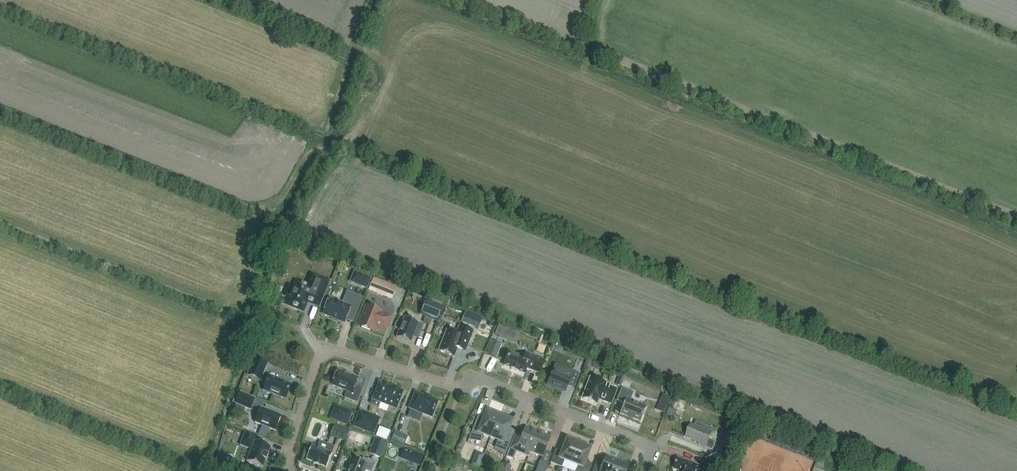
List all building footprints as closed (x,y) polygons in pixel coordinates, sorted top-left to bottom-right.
[(303,311),(307,301),(318,306),(328,282),(311,275),(307,286),(296,282),(287,304),(303,311)] [(370,279),(359,275),(356,284),(366,288),(370,279)] [(391,300),(396,288),(373,278),(368,291),(391,300)] [(342,304),(329,299),(323,315),(344,323),(349,310),(357,313),(362,298),(347,292),(342,304)] [(426,300),(422,311),(438,318),(443,307),(426,300)] [(380,313),(366,307),(359,326),(373,332),(375,326),(385,331),(390,319),(379,315),(380,313)] [(465,314),(462,322),(478,329),(481,320),(481,319),(465,313),(465,314)] [(410,343),(413,337),(418,339),(423,326),(418,324),(419,323),(405,317),(396,338),(410,343)] [(498,326),(494,335),(500,337),(504,328),(498,326)] [(463,354),(466,346),(472,331),(460,327),(457,334),(447,331),(439,351),(453,357),(455,351),(463,354)] [(506,328),(503,337),(517,343),(521,333),(506,328)] [(485,352),(491,339),(482,335),(476,348),(485,352)] [(496,358),(501,344),(492,341),(486,354),(496,358)] [(543,360),(526,353),(524,358),(509,352),(504,366),(511,369),(511,370),(517,372),(517,371),(524,374),(526,368),(538,373),(543,360)] [(247,376),(260,381),(267,364),(254,359),(247,376)] [(553,371),(547,384),(565,391),(568,385),(574,387),(579,374),(568,370),(556,365),(554,372),(553,371)] [(337,370),(331,385),(347,391),(344,398),(357,403),(362,389),(355,386),(358,378),(351,375),(351,376),(337,370)] [(285,399),(291,384),(269,376),(263,391),(285,399)] [(603,384),(604,383),(591,378),(583,398),(596,404),(598,399),(611,404),(616,389),(603,384)] [(372,400),(371,404),(378,407),(379,403),(396,410),(403,391),(379,382),(372,400)] [(630,401),(633,392),(622,388),(616,401),(624,403),(620,413),(640,421),(646,407),(630,401)] [(255,399),(240,393),(236,405),(251,410),(255,399)] [(438,402),(415,393),(409,408),(431,417),(438,402)] [(665,393),(659,410),(668,413),(674,396),(665,393)] [(281,416),(260,408),(255,423),(262,425),(269,428),(275,431),(281,416)] [(671,408),(669,415),(677,417),(678,409),(671,408)] [(343,410),(338,421),(346,424),(350,413),(343,410)] [(373,434),(379,418),(359,410),(353,426),(373,434)] [(478,418),(477,418),(467,442),(468,442),(470,438),(480,442),(483,435),(490,438),(498,417),(495,416),(496,415),(490,412),(489,413),(486,412),(486,413),(482,423),(476,421),(478,418)] [(502,419),(498,417),(490,438),(498,441),(495,448),(506,452),(504,456),(504,457),(514,433),(513,432),(512,435),(506,433),(511,423),(512,422),(508,421),(509,420),(503,418),(502,419)] [(694,426),(691,425),(686,438),(699,443),(698,444),(712,450),(715,443),(709,440),(713,429),(696,422),(694,426)] [(345,442),(350,430),(335,424),(330,436),(345,442)] [(266,434),(269,428),(262,425),(259,431),(266,434)] [(516,452),(528,457),(538,433),(526,428),(522,438),(514,435),(506,457),(513,460),(516,452)] [(266,460),(268,455),(267,455),(270,447),(255,441),(257,435),(245,431),(240,445),(251,450),(246,462),(262,468),(265,460),(266,460)] [(403,447),(408,436),(394,431),(390,442),(403,447)] [(355,440),(363,443),(366,435),(357,433),(355,440)] [(550,438),(538,433),(528,457),(531,452),(542,456),(550,438)] [(730,454),(737,438),(725,433),(719,449),(730,454)] [(381,458),(386,443),(375,439),(372,446),(376,448),(373,455),(381,458)] [(555,450),(550,463),(561,467),(568,470),(578,445),(577,444),(577,443),(573,440),(572,442),(567,440),(562,452),(555,450)] [(568,470),(571,470),(589,470),(592,464),(585,461),(590,449),(584,447),(585,445),(580,444),(580,445),(578,445),(568,470)] [(306,460),(314,463),(313,464),(319,467),(320,465),(326,468),(332,454),(331,454),(334,447),(329,445),(326,452),(311,446),(306,460)] [(478,451),(474,465),(481,468),(486,453),(478,451)] [(420,466),(424,456),(412,452),(409,461),(420,466)] [(592,470),(613,470),(617,460),(606,456),(601,468),(595,466),(592,470)] [(352,460),(348,470),(364,470),(366,470),(372,470),(376,462),(368,459),(368,460),(363,458),(361,463),(352,460)] [(679,470),(703,470),(704,468),(685,461),(678,459),(674,469),(679,470)] [(617,460),(613,470),(626,470),(629,465),(617,460)] [(547,464),(539,461),(535,470),(545,470),(547,464)] [(725,468),(712,462),(708,470),(724,470),(725,468)]
